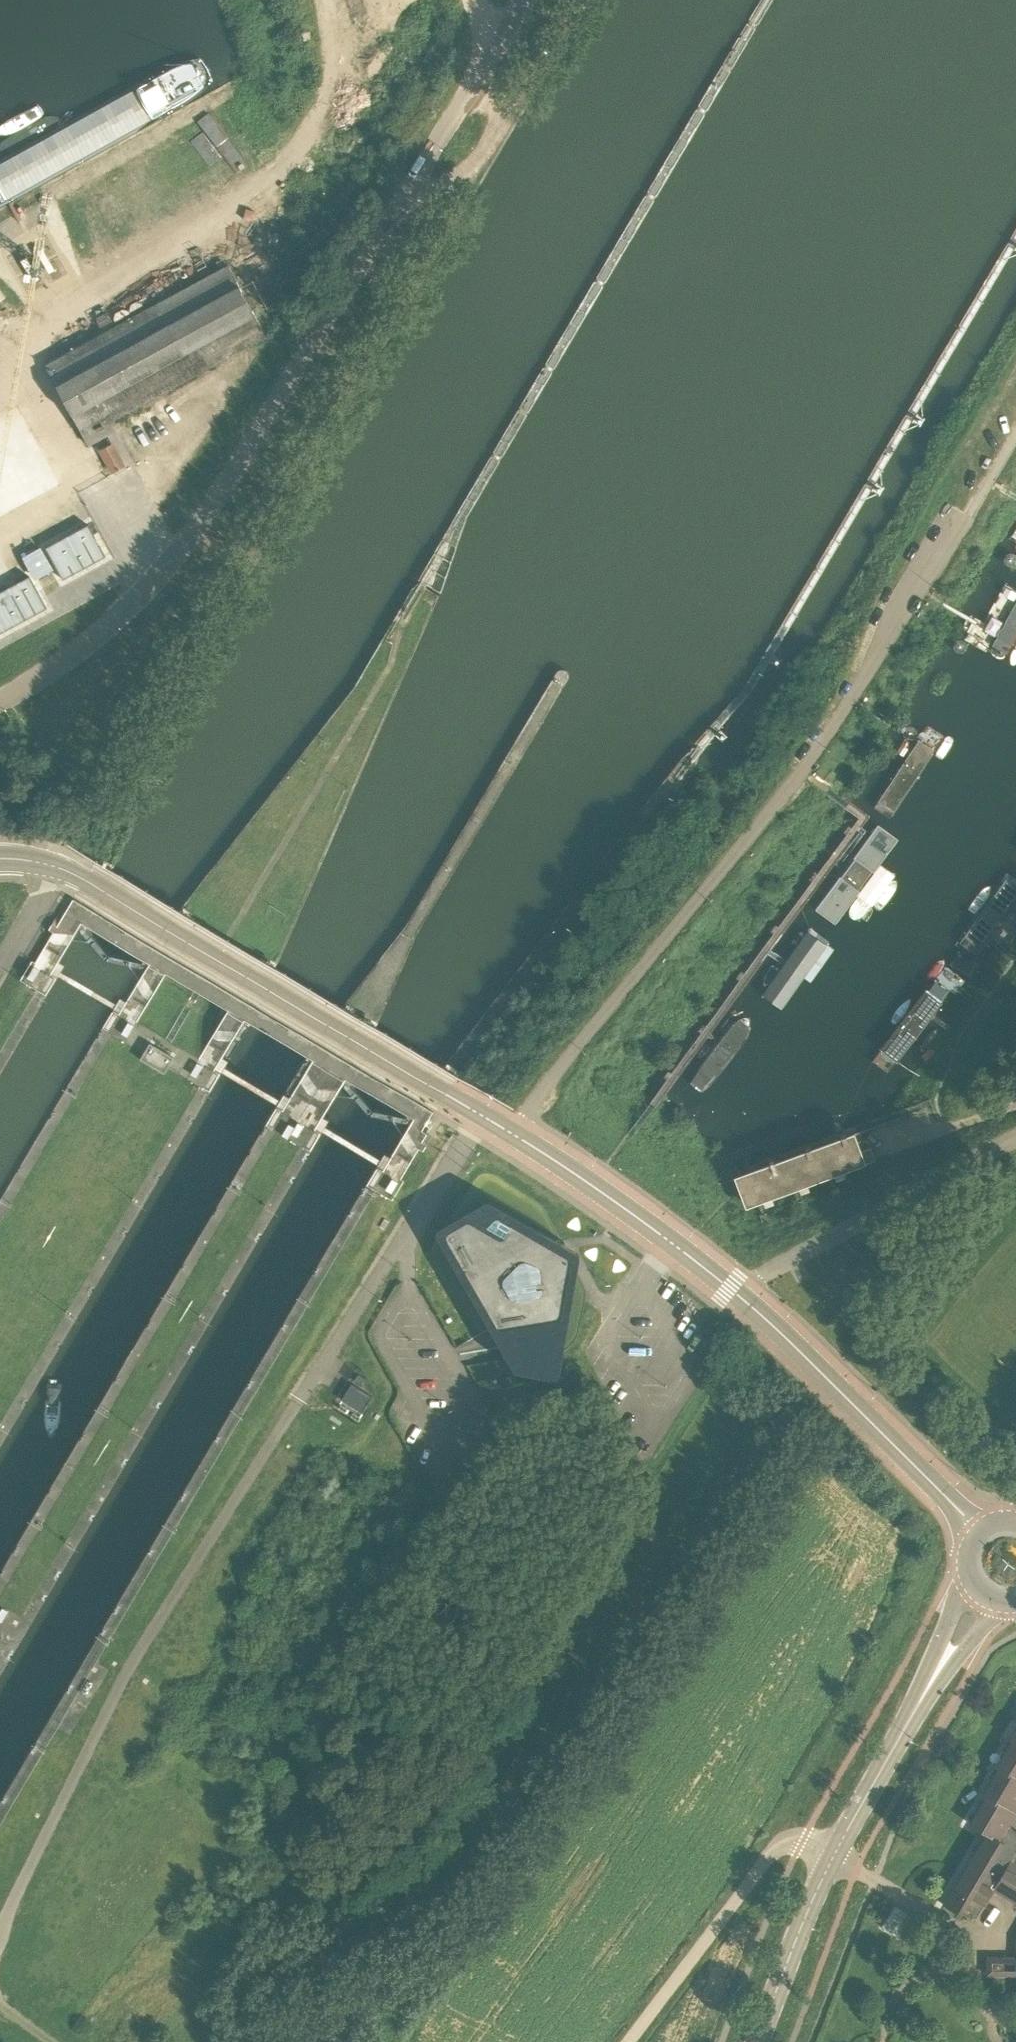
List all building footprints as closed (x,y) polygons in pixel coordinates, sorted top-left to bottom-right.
[(267,336),(257,318),(230,267),(47,366),(89,445),(116,430),(110,421),(267,336)] [(110,471),(123,464),(113,442),(99,448),(110,471)] [(106,555),(87,523),(45,547),(63,578),(106,555)] [(25,578),(0,591),(0,631),(42,609),(25,578)] [(1015,647),(1015,600),(987,654),(1007,665),(1015,647)] [(916,780),(932,751),(915,742),(880,808),(896,817),(907,797),(916,780)] [(839,933),(890,860),(868,845),(817,918),(839,933)] [(1015,916),(1015,881),(1007,874),(944,964),(968,982),(1015,916)] [(785,1015),(826,953),(804,938),(763,1001),(785,1015)] [(902,1071),(968,982),(944,964),(878,1054),(902,1071)] [(28,977),(34,980),(40,969),(35,966),(28,977)] [(720,1089),(765,1031),(748,1019),(704,1076),(720,1089)] [(122,1033),(128,1036),(135,1025),(129,1022),(122,1033)] [(140,1059),(165,1073),(174,1056),(151,1043),(140,1059)] [(191,1074),(197,1077),(203,1066),(198,1063),(191,1074)] [(936,1120),(938,1120),(932,1104),(852,1134),(853,1135),(847,1137),(846,1135),(842,1136),(842,1138),(811,1150),(810,1148),(806,1149),(807,1152),(775,1163),(774,1161),(770,1163),(771,1165),(738,1177),(748,1205),(862,1162),(863,1165),(876,1160),(871,1147),(859,1151),(853,1135),(931,1107),(936,1120)] [(292,1133),(298,1136),(304,1126),(299,1122),(292,1133)] [(283,1135),(289,1138),(295,1127),(289,1124),(283,1135)] [(386,1189),(392,1192),(399,1181),(393,1178),(386,1189)] [(485,1200),(440,1226),(439,1227),(438,1228),(437,1229),(437,1231),(437,1232),(437,1233),(438,1235),(487,1320),(495,1334),(514,1367),(515,1368),(515,1369),(516,1370),(518,1370),(519,1370),(523,1371),(552,1376),(554,1376),(555,1376),(556,1376),(557,1375),(558,1374),(558,1373),(559,1372),(559,1371),(565,1337),(577,1272),(579,1257),(579,1255),(578,1253),(578,1252),(577,1251),(576,1250),(575,1249),(492,1200),(490,1200),(489,1199),(488,1199),(486,1200),(485,1200)] [(373,1396),(352,1383),(342,1399),(362,1412),(373,1396)] [(2,1622),(9,1611),(3,1607),(0,1613),(0,1620),(2,1622)] [(1010,1738),(1012,1739),(996,1766),(999,1768),(983,1795),(986,1796),(970,1823),(987,1833),(944,1905),(961,1914),(962,1912),(972,1918),(973,1916),(976,1918),(994,1888),(1015,1901),(1015,1829),(1010,1825),(1015,1815),(1015,1727),(1010,1738)] [(895,1904),(881,1926),(897,1936),(911,1914),(895,1904)] [(1015,1939),(1015,1957),(987,1957),(987,1974),(1015,1974),(1015,1939)]
